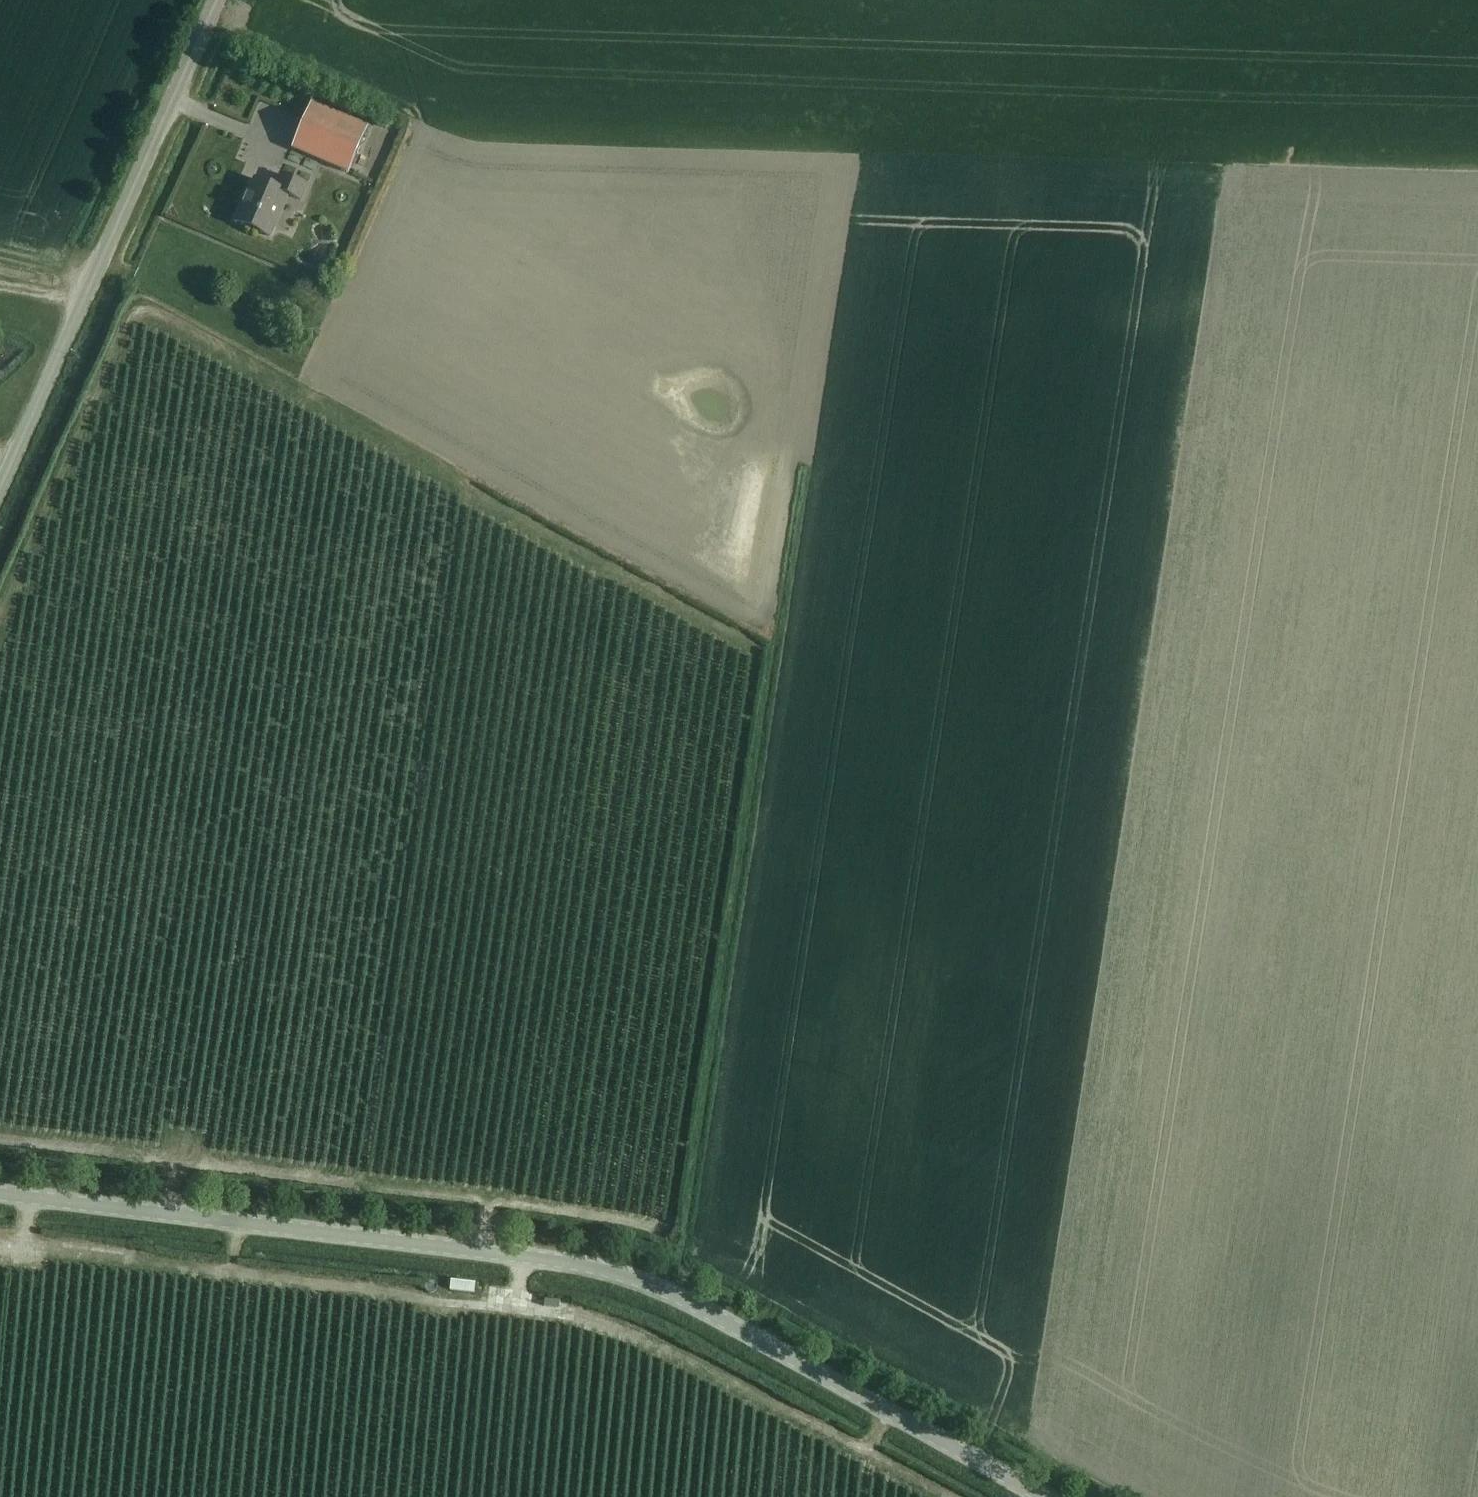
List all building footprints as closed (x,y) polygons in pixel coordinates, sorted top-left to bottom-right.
[(311,104),(292,149),(348,174),(368,128),(311,104)] [(242,203),(234,222),(269,237),(287,195),(300,201),(307,186),(281,175),(275,188),(255,180),(244,204),(242,203)]
